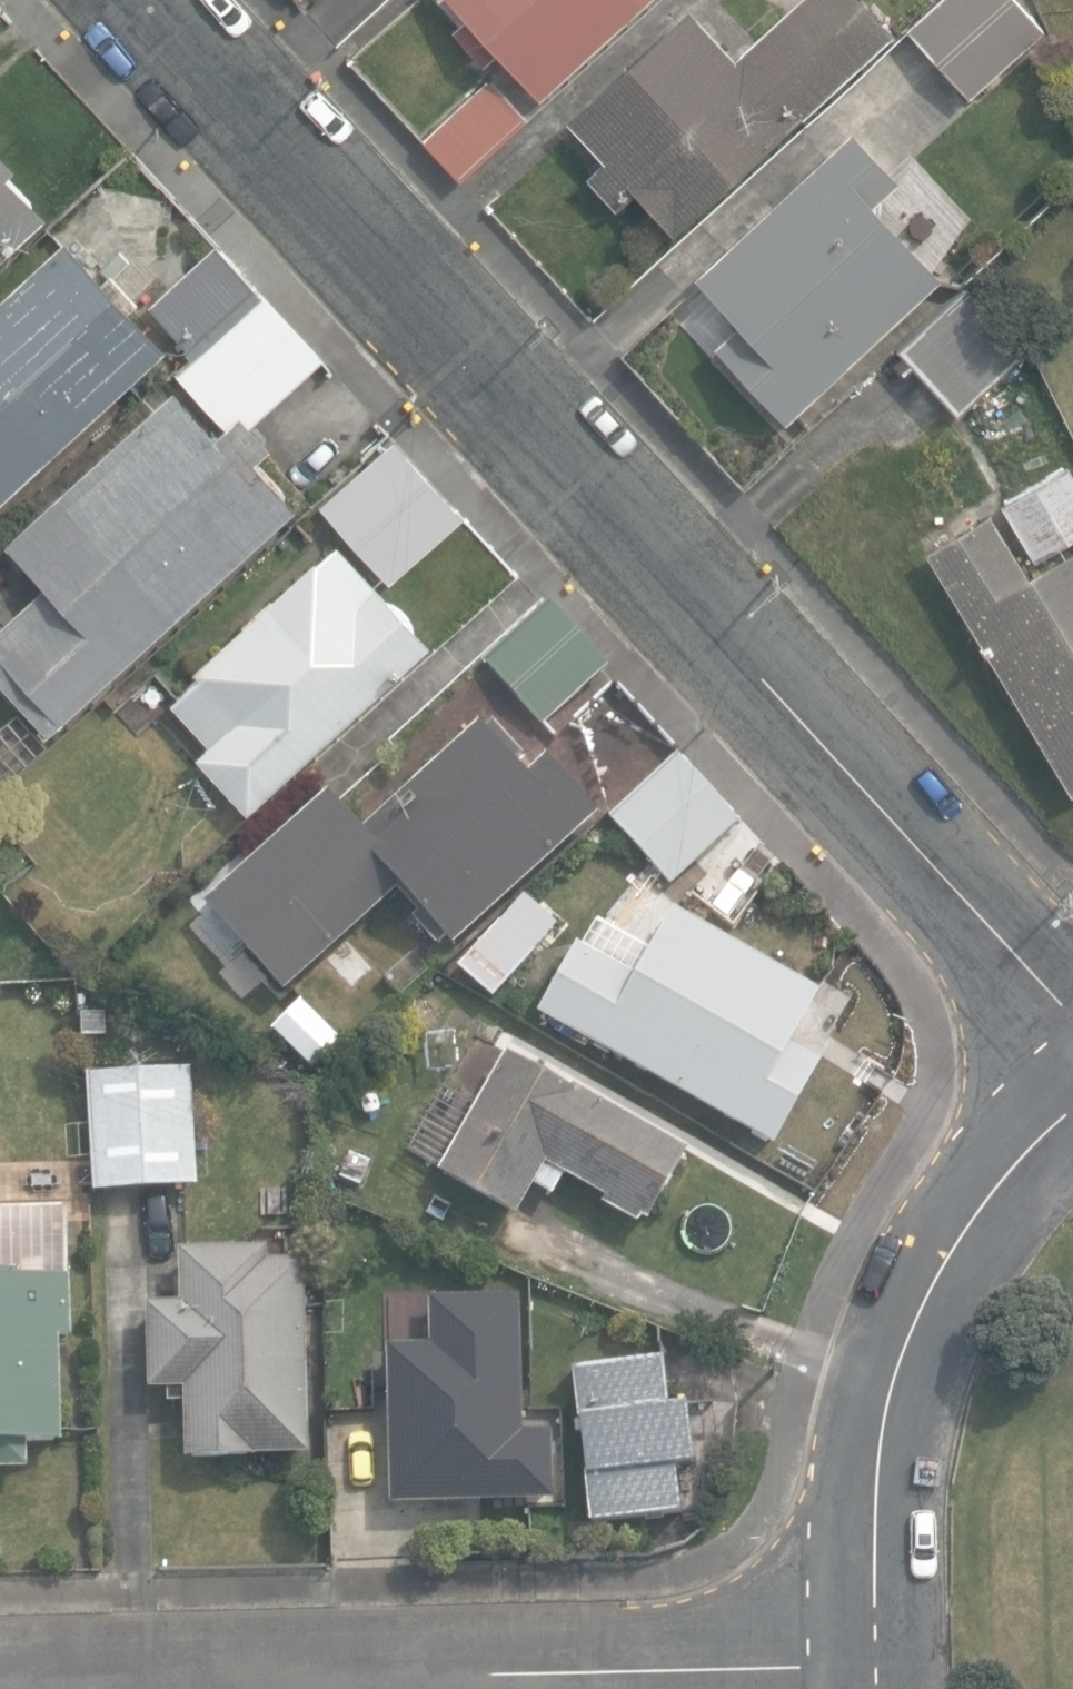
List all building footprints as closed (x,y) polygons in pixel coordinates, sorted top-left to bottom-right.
[(542,97),(649,0),(457,0),(473,18),(458,31),(485,61),(498,48),(542,97)] [(677,231),(895,33),(865,0),(798,0),(737,56),(692,6),(569,118),(606,159),(589,174),(618,206),(638,188),(677,231)] [(972,95),(1045,29),(1019,0),(939,0),(909,27),(972,95)] [(424,140),(461,180),(528,120),(491,80),(424,140)] [(718,345),(788,421),(946,275),(877,201),(898,181),(854,133),(699,276),(743,323),(718,345)] [(50,215),(10,171),(14,167),(0,151),(0,261),(50,215)] [(3,492),(38,460),(41,464),(168,349),(131,307),(139,299),(113,270),(103,279),(68,241),(0,302),(0,488),(3,492)] [(0,624),(0,684),(47,733),(297,505),(260,461),(272,451),(247,421),(315,362),(218,248),(150,306),(194,357),(180,369),(228,424),(213,436),(174,392),(5,549),(40,590),(0,624)] [(901,347),(961,412),(1029,350),(968,285),(901,347)] [(323,504),(393,581),(465,516),(396,439),(323,504)] [(1035,557),(1072,534),(1072,471),(1069,464),(1003,502),(1035,557)] [(1072,789),(1072,546),(1028,573),(992,513),(929,552),(1072,789)] [(198,756),(250,812),(432,646),(337,541),(197,669),(203,676),(173,704),(210,745),(198,756)] [(208,901),(284,986),(399,883),(455,945),(601,815),(547,754),(527,772),(516,760),(525,752),(497,720),(488,728),(483,723),(365,829),(331,791),(208,901)] [(613,814),(673,882),(741,821),(681,754),(613,814)] [(541,1012),(778,1146),(826,1060),(793,1041),(821,992),(674,908),(636,975),(580,943),(541,1012)] [(464,966),(497,996),(537,950),(504,921),(464,966)] [(328,955),(354,986),(376,968),(351,937),(328,955)] [(291,1044),(316,1063),(335,1040),(309,1020),(291,1044)] [(642,1220),(650,1223),(690,1147),(505,1049),(440,1172),(520,1214),(535,1186),(555,1196),(567,1173),(608,1195),(604,1202),(641,1222),(642,1220)] [(91,1074),(97,1191),(201,1185),(194,1068),(91,1074)] [(361,1187),(371,1161),(351,1153),(340,1180),(361,1187)] [(186,1400),(188,1456),(310,1453),(305,1258),(270,1258),(270,1245),(181,1248),(182,1300),(149,1301),(151,1388),(170,1387),(170,1400),(186,1400)] [(33,1466),(32,1440),(65,1438),(62,1334),(75,1333),(73,1271),(70,1272),(22,1273),(22,1265),(0,1266),(0,1467),(33,1466)] [(388,1345),(391,1506),(556,1503),(554,1429),(525,1430),(522,1294),(428,1296),(429,1344),(388,1345)] [(673,1406),(667,1359),(571,1370),(589,1525),(684,1514),(679,1465),(694,1463),(687,1404),(673,1406)]
